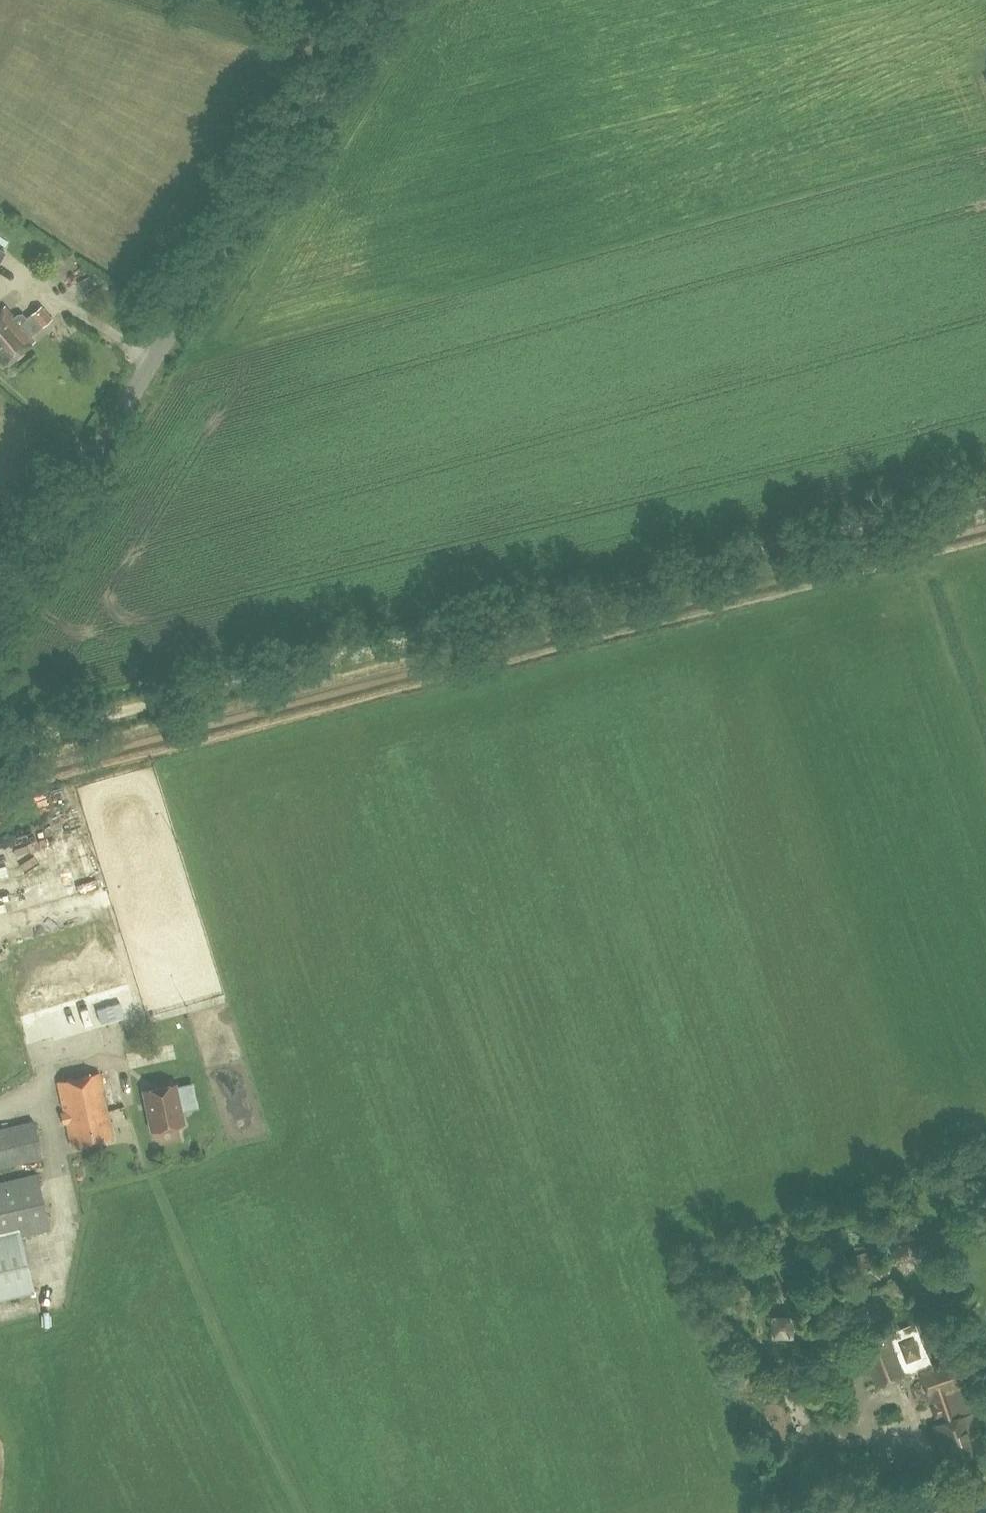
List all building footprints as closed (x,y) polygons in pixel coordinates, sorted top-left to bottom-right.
[(89,275),(78,281),(83,291),(95,285),(89,275)] [(3,367),(34,341),(30,336),(51,318),(41,306),(20,324),(4,306),(0,309),(0,363),(3,367)] [(5,874),(10,891),(44,881),(42,873),(31,876),(28,868),(5,874)] [(45,953),(23,958),(37,1030),(79,1021),(81,1029),(117,1021),(116,1014),(132,1011),(116,936),(59,947),(56,934),(42,937),(45,953)] [(114,1137),(100,1072),(58,1081),(72,1146),(114,1137)] [(174,1083),(144,1089),(153,1129),(183,1122),(174,1083)] [(42,1158),(33,1121),(0,1129),(0,1168),(42,1158)] [(35,1290),(21,1235),(50,1228),(37,1173),(21,1177),(0,1182),(0,1298),(35,1290)] [(864,1262),(863,1277),(880,1278),(880,1262),(864,1262)] [(772,1314),(772,1336),(795,1337),(795,1314),(772,1314)] [(973,1412),(953,1358),(933,1365),(916,1322),(889,1333),(891,1337),(864,1348),(879,1385),(921,1369),(932,1400),(936,1399),(944,1421),(934,1425),(948,1464),(985,1450),(985,1449),(973,1412)]
